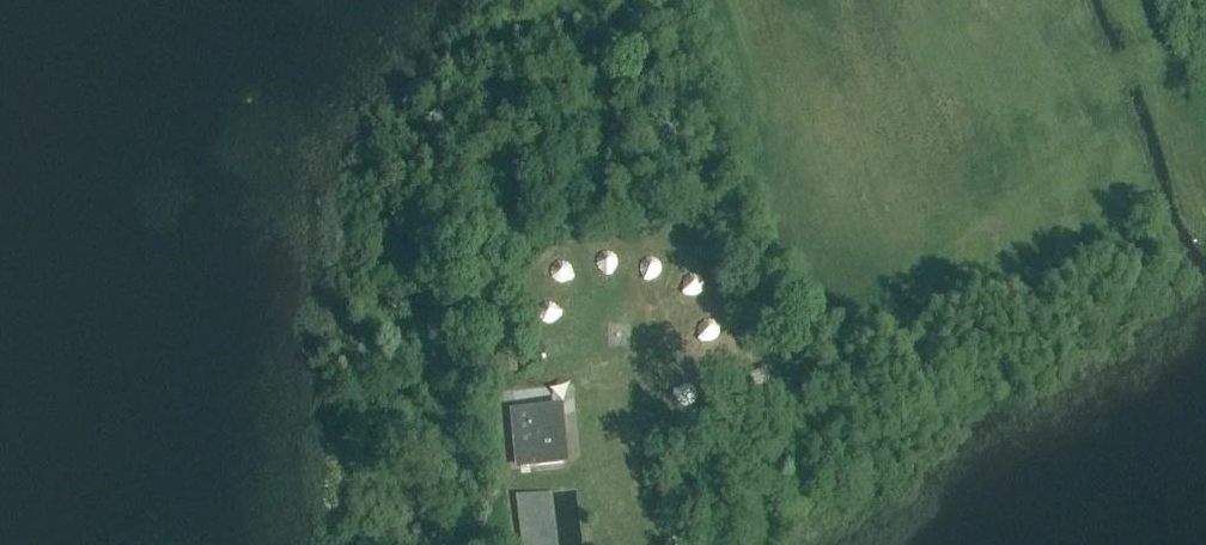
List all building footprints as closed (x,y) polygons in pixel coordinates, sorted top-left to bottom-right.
[(601,254),(597,258),(596,263),(598,268),(602,271),(607,272),(612,271),(615,267),(616,262),(615,257),(611,253),(606,252),(601,254)] [(655,260),(650,259),(645,260),(642,264),(641,269),(642,274),(646,278),(651,279),(656,277),(660,273),(661,268),(659,263),(655,260)] [(566,263),(561,262),(556,263),(553,267),(552,272),(553,277),(557,281),(562,282),(567,280),(571,276),(572,271),(570,266),(566,263)] [(701,278),(697,275),(692,274),(687,275),(684,279),(683,284),(684,289),(688,293),(693,294),(698,292),(702,288),(703,283),(701,278)] [(552,304),(547,303),(542,304),(539,308),(537,313),(539,318),(543,322),(548,323),(553,321),(556,317),(558,312),(556,307),(552,304)] [(717,324),(713,321),(708,320),(703,321),(699,325),(698,330),(700,335),(704,339),(709,340),(714,338),(717,334),(718,329),(717,324)] [(495,345),(498,369),(517,366),(514,342),(495,345)] [(765,371),(748,378),(753,390),(770,384),(765,371)] [(694,389),(691,386),(685,384),(681,386),(677,390),(676,395),(678,400),(681,403),(687,404),(691,403),(695,399),(696,394),(694,389)] [(560,411),(559,406),(522,409),(515,410),(518,443),(519,453),(520,462),(520,468),(565,464),(564,458),(561,419),(560,411)] [(551,491),(515,496),(521,544),(558,544),(551,491)]
